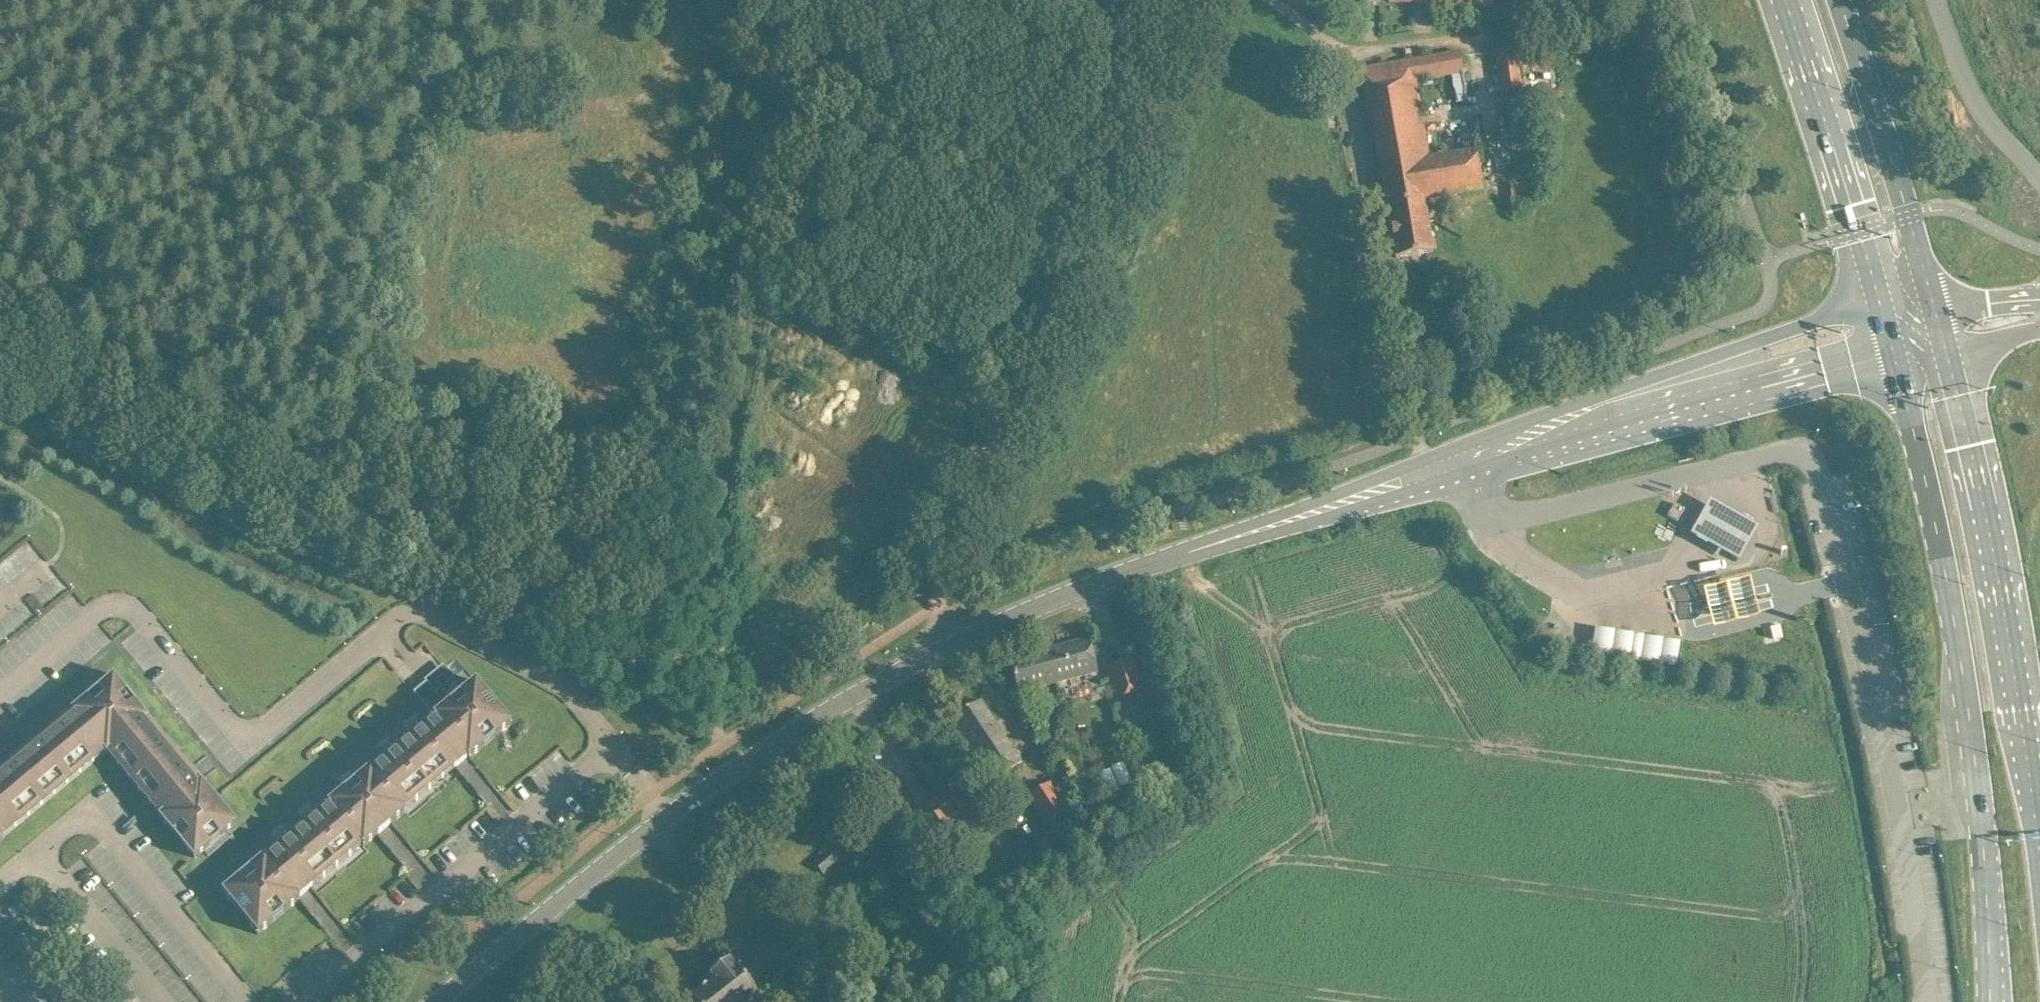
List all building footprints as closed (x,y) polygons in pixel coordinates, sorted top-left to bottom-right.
[(1516,49),(1495,52),(1500,92),(1520,90),(1516,49)] [(1372,121),(1391,228),(1428,221),(1424,201),(1483,191),(1480,171),(1476,150),(1430,158),(1424,127),(1419,128),(1417,112),(1422,111),(1417,82),(1466,73),(1462,51),(1359,69),(1368,121),(1372,121)] [(586,191),(597,193),(601,177),(590,175),(586,191)] [(1428,221),(1391,228),(1396,258),(1433,252),(1428,221)] [(565,296),(576,298),(579,282),(568,280),(565,296)] [(1675,504),(1667,516),(1677,522),(1684,510),(1675,504)] [(1720,511),(1710,505),(1690,540),(1700,546),(1723,559),(1739,568),(1759,532),(1743,523),(1720,511)] [(1758,581),(1710,594),(1713,602),(1718,624),(1721,634),(1768,621),(1766,612),(1760,591),(1758,581)] [(1629,660),(1634,635),(1599,629),(1594,654),(1629,660)] [(1643,637),(1634,635),(1629,660),(1639,662),(1643,637)] [(1686,644),(1643,637),(1639,662),(1682,669),(1686,644)] [(1044,650),(1045,652),(1010,662),(1018,691),(1039,685),(1039,688),(1098,672),(1089,638),(1044,650)] [(1108,667),(1119,699),(1142,691),(1132,659),(1108,667)] [(435,717),(397,749),(430,789),(431,788),(427,783),(450,763),(455,768),(468,757),(469,759),(484,746),(479,739),(491,729),(497,736),(512,723),(499,708),(492,714),(482,701),(489,696),(476,680),(446,706),(436,694),(453,679),(452,678),(443,668),(426,682),(414,692),(435,717)] [(101,746),(107,753),(114,747),(166,810),(159,815),(172,831),(179,825),(189,837),(182,843),(195,858),(210,846),(204,839),(216,829),(222,836),(238,823),(202,780),(200,781),(196,776),(148,718),(150,717),(137,702),(130,708),(120,695),(127,690),(114,674),(98,687),(104,694),(92,704),(86,697),(71,710),(72,711),(0,771),(0,830),(101,746)] [(1022,763),(980,701),(952,719),(993,781),(1022,763)] [(329,805),(304,826),(337,866),(338,865),(334,860),(358,840),(364,847),(407,811),(401,804),(425,784),(429,790),(430,789),(397,749),(372,770),(371,768),(328,804),(329,805)] [(1030,797),(1048,823),(1067,810),(1049,783),(1030,797)] [(924,822),(944,851),(963,838),(942,809),(924,822)] [(337,866),(304,826),(266,857),(265,856),(222,892),(235,907),(242,901),(252,913),(245,919),(258,935),(273,922),(268,915),(280,905),(286,912),(301,899),(300,898),(313,887),(308,882),(332,861),(336,867),(337,866)] [(835,841),(810,863),(821,876),(846,854),(835,841)] [(41,948),(26,921),(8,930),(22,957),(41,948)] [(713,967),(713,972),(710,974),(712,978),(690,996),(694,1001),(748,1001),(757,995),(801,961),(775,927),(731,961),(730,959),(726,962),(721,961),(713,967)]
